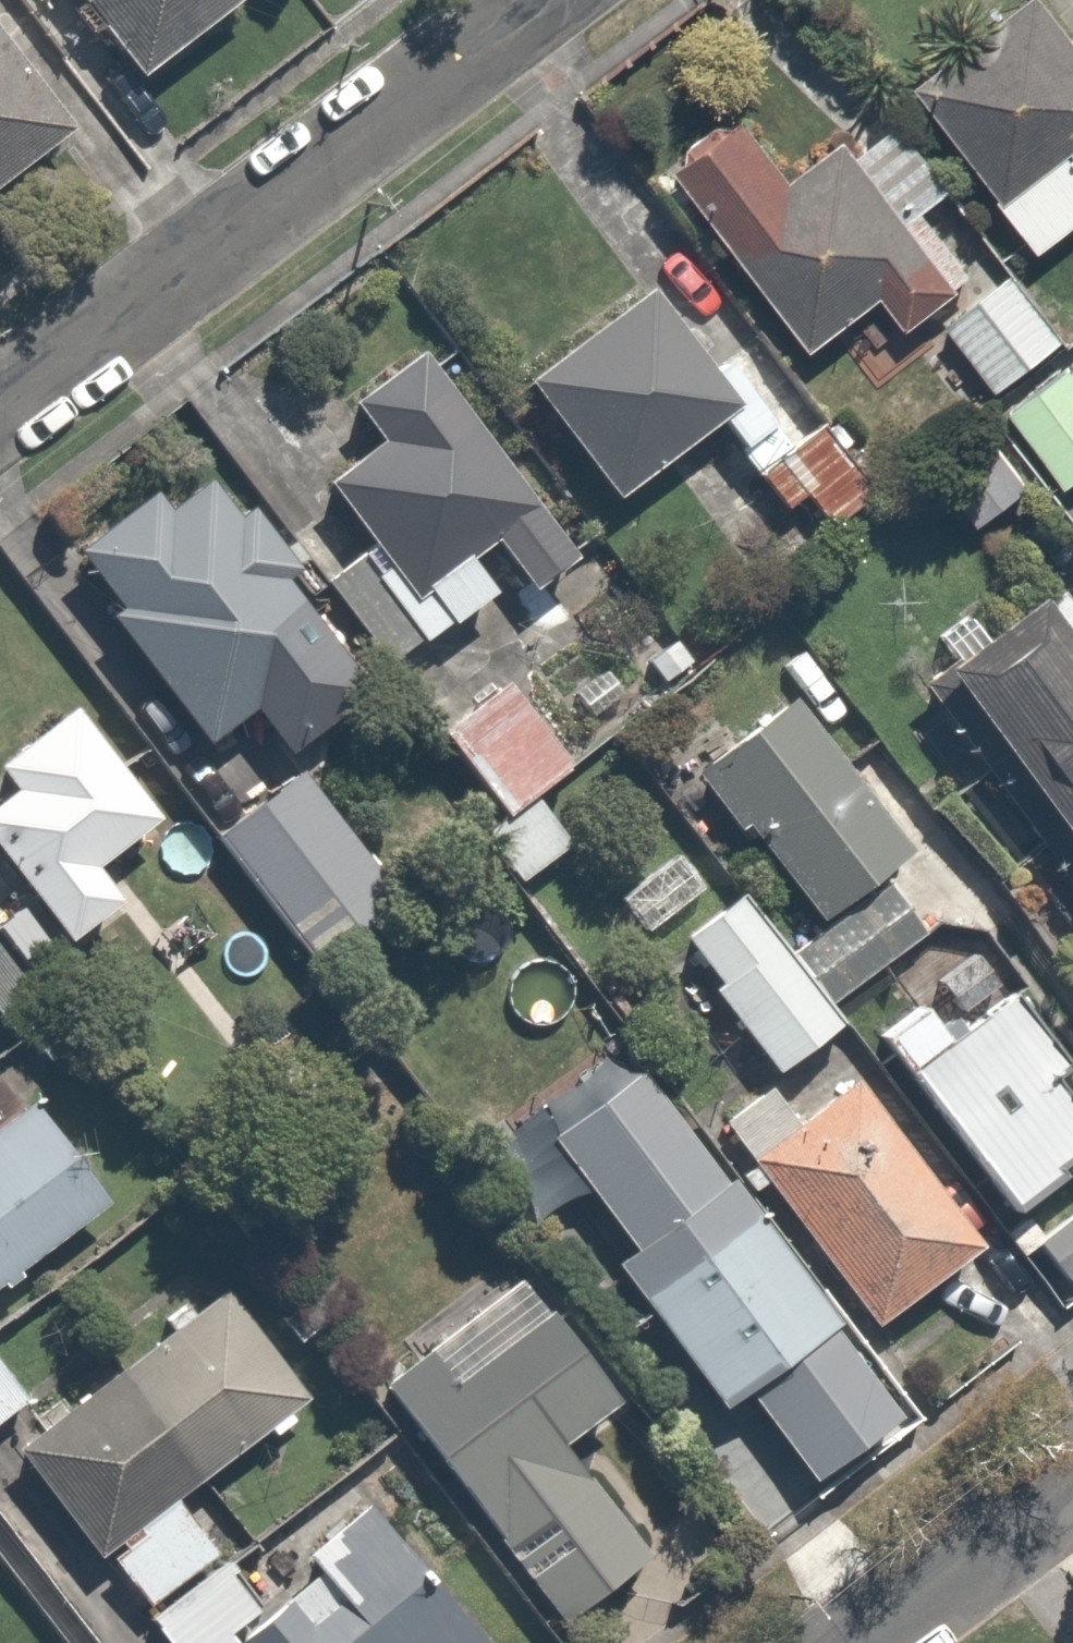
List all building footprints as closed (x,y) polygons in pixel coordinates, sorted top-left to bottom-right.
[(131,84),(240,0),(66,0),(131,84)] [(911,80),(1029,241),(1072,208),(1072,171),(1054,145),(1072,131),(1072,15),(1062,0),(1021,0),(911,80)] [(56,118),(0,50),(0,165),(56,118)] [(891,331),(927,304),(979,265),(864,111),(785,170),(734,103),(664,156),(811,352),(872,305),(891,331)] [(993,391),(1064,338),(998,250),(979,265),(927,304),(993,391)] [(648,287),(515,380),(596,497),(707,421),(719,412),(729,405),(705,370),(648,287)] [(758,333),(705,370),(729,405),(719,412),(707,421),(771,513),(800,493),(815,515),(861,483),(758,333)] [(1064,338),(993,391),(978,403),(1046,493),(1072,473),(1072,350),(1064,338)] [(562,550),(424,343),(338,400),(364,440),(307,478),(352,545),(314,571),(380,671),(562,550)] [(165,476),(56,562),(195,741),(258,692),(294,738),(357,689),(274,582),(294,566),(212,460),(175,489),(165,476)] [(930,664),(1072,863),(1072,561),(930,664)] [(513,672),(437,726),(494,807),(477,819),(515,872),(566,836),(530,786),(573,755),(513,672)] [(0,791),(0,899),(12,890),(54,946),(127,892),(98,854),(159,809),(75,695),(0,751),(0,786),(2,789),(0,791)] [(788,698),(690,773),(800,918),(873,863),(899,843),(788,698)] [(297,762),(203,835),(291,947),(385,874),(297,762)] [(975,897),(921,826),(899,843),(873,863),(800,918),(783,932),(847,1016),(860,1033),(867,1027),(950,964),(927,934),(975,897)] [(662,941),(766,1078),(823,1035),(847,1016),(783,932),(743,880),(662,941)] [(867,1027),(998,1198),(1068,1145),(1072,1141),(1072,1108),(1045,1072),(1066,1056),(979,942),(950,964),(867,1027)] [(766,1078),(707,1123),(859,1321),(975,1233),(823,1035),(766,1078)] [(126,1184),(25,1049),(0,1068),(0,1278),(126,1184)] [(894,1399),(640,1065),(536,1144),(618,1252),(600,1266),(707,1406),(726,1391),(791,1477),(894,1399)] [(1068,1145),(998,1198),(1060,1279),(1072,1268),(1072,1151),(1068,1145)] [(88,1550),(164,1488),(300,1379),(211,1269),(0,1440),(0,1441),(88,1550)] [(524,1276),(379,1387),(548,1608),(633,1543),(556,1442),(616,1396),(524,1276)] [(0,1363),(0,1422),(29,1401),(0,1363)] [(88,1550),(163,1642),(469,1642),(478,1636),(363,1493),(245,1588),(164,1488),(88,1550)]
